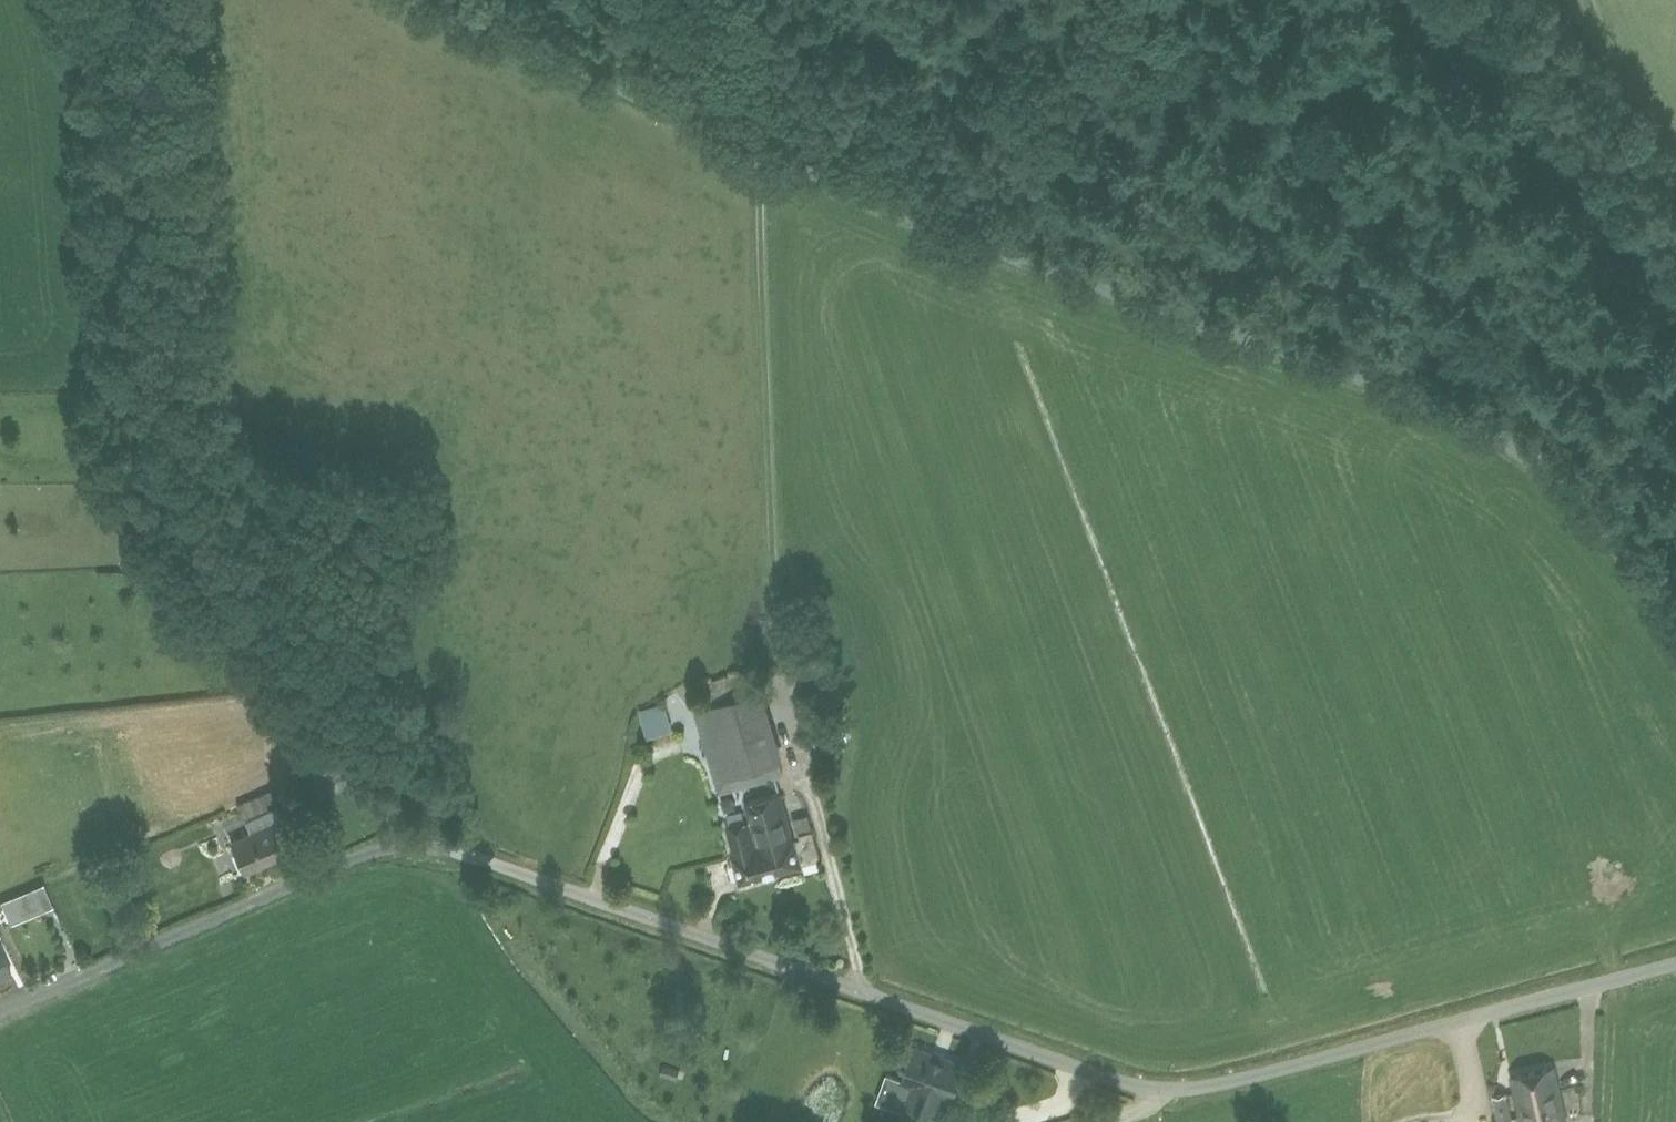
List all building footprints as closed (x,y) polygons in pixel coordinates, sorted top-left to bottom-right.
[(783,759),(762,687),(703,704),(725,776),(783,759)] [(654,732),(661,747),(693,734),(686,718),(654,732)] [(281,783),(236,803),(243,818),(268,807),(266,802),(286,794),(281,783)] [(820,858),(807,813),(791,817),(796,837),(794,837),(795,839),(792,840),(780,795),(743,805),(748,822),(726,828),(740,880),(820,858)] [(230,841),(244,872),(281,855),(272,834),(285,828),(276,806),(243,820),(249,833),(230,841)] [(14,896),(22,917),(51,905),(42,884),(14,896)] [(10,971),(0,951),(0,975),(10,971)] [(924,1113),(942,1059),(917,1050),(905,1085),(915,1089),(908,1107),(924,1113)] [(967,1068),(942,1059),(924,1113),(940,1118),(947,1100),(954,1103),(967,1068)] [(1552,1066),(1510,1075),(1522,1121),(1561,1121),(1564,1121),(1552,1066)] [(1512,1117),(1507,1092),(1492,1095),(1497,1121),(1512,1117)]
